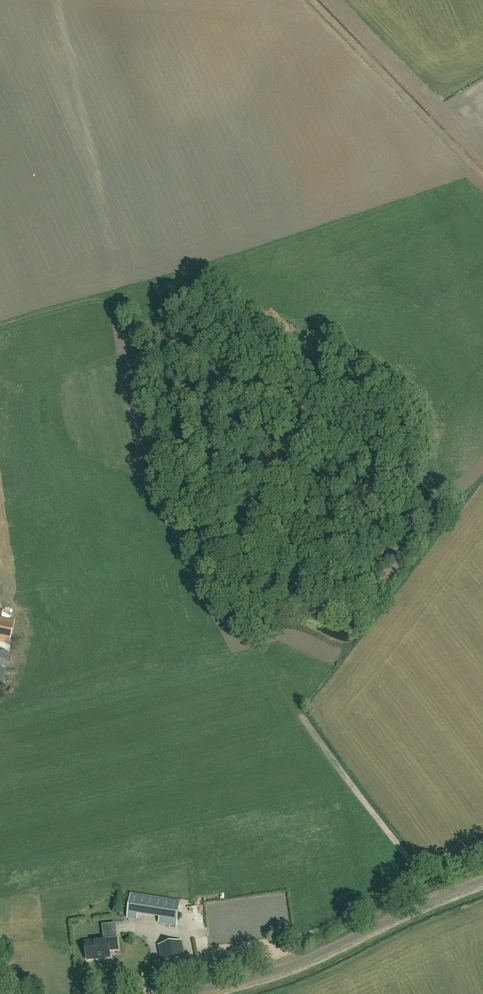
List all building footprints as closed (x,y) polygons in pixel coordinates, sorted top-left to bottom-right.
[(0,618),(0,684),(1,684),(5,667),(6,661),(9,662),(10,655),(8,654),(9,647),(8,647),(14,621),(0,618)] [(161,916),(160,923),(176,926),(180,902),(132,895),(130,907),(138,908),(136,919),(137,920),(138,912),(161,916)] [(104,937),(104,940),(86,942),(87,960),(110,958),(109,951),(118,950),(117,936),(104,937)] [(165,966),(163,967),(164,974),(187,969),(181,941),(158,945),(161,957),(163,956),(165,966)]
